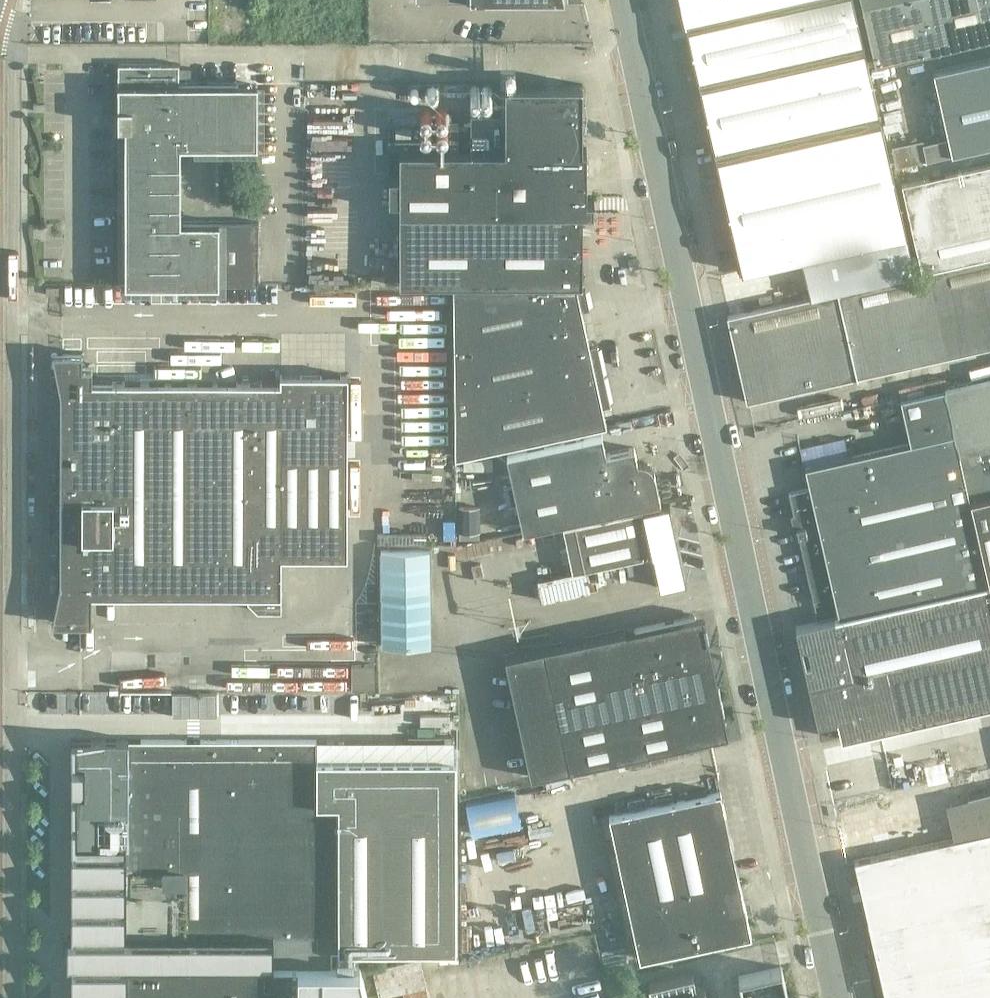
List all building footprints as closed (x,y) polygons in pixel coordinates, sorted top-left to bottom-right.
[(685,22),(777,0),(680,0),(685,22)] [(685,22),(697,73),(699,80),(862,43),(853,0),(777,0),(685,22)] [(875,63),(989,37),(989,0),(860,0),(875,63)] [(862,43),(699,80),(712,139),(715,152),(878,113),(862,43)] [(890,145),(895,166),(951,153),(989,144),(989,58),(933,71),(947,134),(920,140),(919,138),(890,145)] [(179,62),(118,62),(118,124),(125,124),(125,283),(258,284),(258,222),(181,222),(180,145),(238,145),(258,145),(258,82),(238,82),(179,82),(179,62)] [(399,173),(388,173),(388,197),(399,197),(399,283),(452,283),(453,283),(576,284),(582,284),(582,210),(594,210),(594,198),(586,198),(586,147),(582,147),(582,83),(505,83),(505,148),(399,149),(399,173)] [(715,152),(742,271),(801,258),(906,234),(878,115),(715,152)] [(901,183),(920,271),(989,255),(989,163),(901,183)] [(906,234),(801,258),(809,296),(914,271),(906,234)] [(727,315),(746,399),(864,373),(865,377),(878,374),(878,370),(989,344),(989,255),(920,271),(914,272),(914,271),(809,296),(727,315)] [(453,283),(452,283),(453,358),(455,455),(598,424),(606,423),(596,376),(576,284),(453,283)] [(82,352),(52,352),(60,392),(60,506),(48,495),(48,537),(60,526),(60,583),(52,623),(92,623),(92,594),(247,594),(247,610),(281,611),(281,556),(347,556),(348,374),(280,374),(280,382),(92,381),(92,367),(82,367),(82,352)] [(989,446),(989,377),(944,387),(954,432),(959,453),(989,446)] [(954,432),(944,387),(899,397),(905,420),(910,442),(954,432)] [(765,428),(754,430),(755,437),(767,435),(765,428)] [(601,432),(506,452),(523,528),(561,521),(618,511),(660,502),(654,472),(652,468),(650,465),(645,462),(643,461),(640,461),(637,461),(633,447),(605,453),(601,432)] [(852,456),(807,466),(804,466),(809,487),(833,595),(838,616),(988,583),(970,500),(959,453),(954,432),(910,442),(852,456)] [(802,446),(807,466),(852,456),(847,436),(802,446)] [(959,453),(970,500),(989,495),(989,446),(959,453)] [(809,487),(788,492),(812,600),(833,595),(809,487)] [(970,500),(989,586),(989,495),(970,500)] [(670,503),(642,509),(652,554),(659,587),(687,582),(680,549),(670,503)] [(642,509),(562,526),(572,572),(584,569),(652,554),(642,509)] [(428,549),(381,550),(382,645),(430,645),(428,549)] [(588,588),(584,569),(572,572),(537,579),(541,599),(588,588)] [(795,626),(817,723),(836,719),(841,738),(989,705),(989,591),(988,583),(838,616),(795,626)] [(702,614),(543,647),(569,767),(727,733),(715,676),(720,660),(710,650),(702,614)] [(543,647),(504,656),(530,776),(569,767),(543,647)] [(351,664),(352,689),(375,689),(375,664),(351,664)] [(218,714),(219,691),(167,690),(166,713),(218,714)] [(72,943),(69,943),(69,949),(69,955),(75,955),(79,955),(94,955),(334,955),(339,956),(343,955),(420,955),(457,955),(456,799),(456,760),(386,760),(317,760),(317,750),(317,739),(214,739),(184,739),(126,739),(75,739),(75,823),(75,943),(72,943)] [(719,790),(608,814),(639,958),(751,934),(719,790)] [(515,794),(466,804),(473,835),(520,824),(515,794)] [(853,860),(885,997),(989,997),(989,830),(853,860)] [(69,955),(69,962),(69,973),(75,973),(75,997),(367,997),(361,971),(352,972),(342,972),(342,963),(343,955),(339,956),(334,955),(94,955),(79,955),(75,955),(69,955)] [(736,977),(741,997),(787,997),(780,967),(736,977)] [(649,982),(653,997),(705,997),(702,985),(694,986),(691,973),(649,982)]
